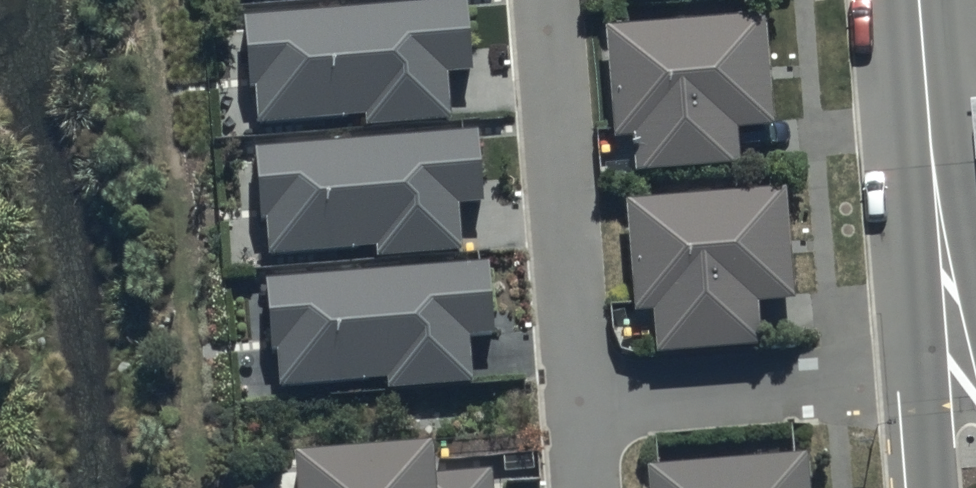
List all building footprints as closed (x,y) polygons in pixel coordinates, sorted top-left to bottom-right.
[(468,13),(245,29),(250,101),(258,100),(260,136),(367,128),(368,138),(453,132),(449,84),(473,83),(468,13)] [(768,22),(606,34),(614,146),(634,145),(636,181),(742,174),(739,137),(776,135),(768,22)] [(480,143),(256,159),(261,231),(269,231),(272,266),(379,258),(380,269),(464,262),(461,215),(485,213),(480,143)] [(789,201),(627,213),(635,325),(655,324),(657,360),(763,353),(760,316),(797,313),(789,201)] [(490,275),(267,291),(272,363),(280,362),(282,398),(389,390),(390,400),(475,394),(471,347),(495,345),(490,275)] [(647,480),(648,487),(811,487),(810,468),(647,480)] [(299,482),(299,487),(432,487),(431,472),(299,482)]
